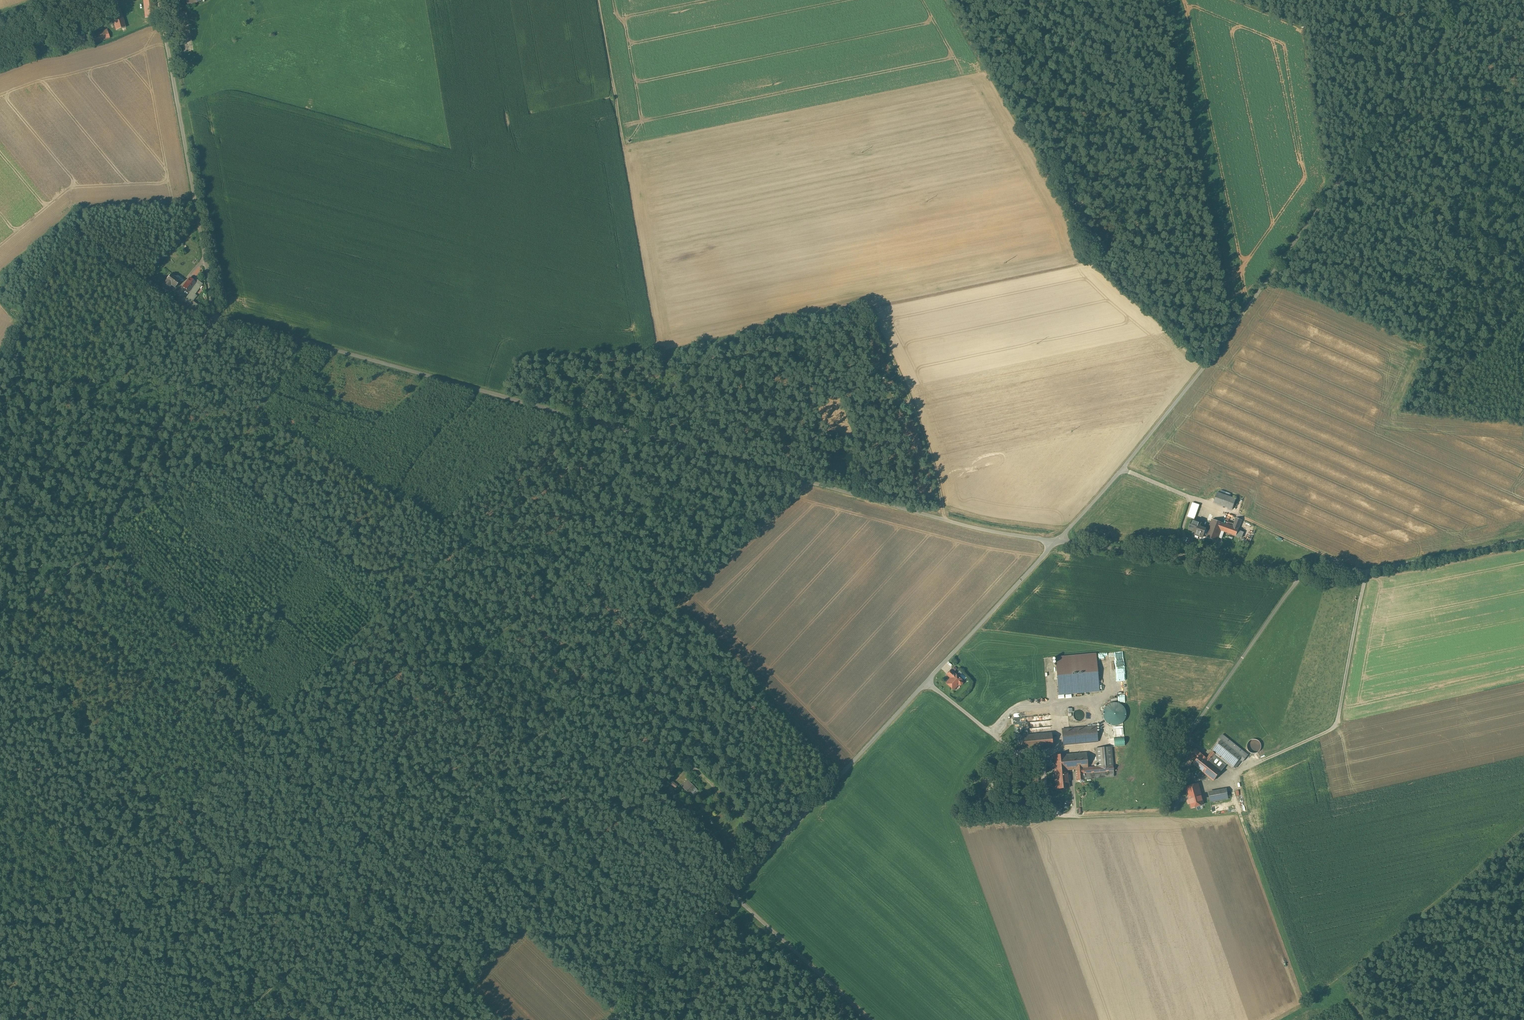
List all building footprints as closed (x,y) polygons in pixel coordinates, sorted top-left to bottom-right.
[(145,18),(157,17),(155,0),(143,0),(145,18)] [(121,9),(110,12),(116,30),(126,27),(121,9)] [(107,30),(89,36),(92,44),(109,38),(107,30)] [(181,280),(172,273),(162,286),(168,290),(171,286),(175,289),(181,280)] [(203,284),(194,277),(193,280),(189,277),(182,287),(190,293),(186,298),(192,303),(197,296),(195,294),(203,284)] [(1236,499),(1217,492),(1214,502),(1232,509),(1236,499)] [(1199,505),(1193,502),(1188,517),(1194,519),(1199,505)] [(1233,526),(1224,523),(1221,530),(1236,536),(1236,535),(1241,537),(1243,530),(1239,529),(1242,520),(1236,518),(1233,526)] [(1224,523),(1213,519),(1212,519),(1208,530),(1206,537),(1217,541),(1221,530),(1224,523)] [(1208,530),(1200,527),(1201,523),(1192,520),(1189,529),(1196,532),(1194,538),(1199,539),(1200,537),(1205,538),(1206,537),(1208,530)] [(1096,653),(1055,657),(1059,694),(1099,691),(1096,653)] [(963,681),(951,670),(947,674),(951,678),(947,683),(952,688),(954,686),(956,686),(958,684),(959,685),(961,685),(963,683),(963,681)] [(1114,702),(1108,704),(1104,709),(1103,715),(1105,720),(1109,725),(1115,726),(1121,724),(1125,719),(1126,713),(1124,708),(1120,703),(1114,702)] [(1084,709),(1075,709),(1075,719),(1084,719),(1084,709)] [(1098,743),(1097,725),(1061,729),(1063,746),(1098,743)] [(1052,746),(1051,732),(1022,736),(1024,749),(1052,746)] [(1248,755),(1222,734),(1217,740),(1219,742),(1212,751),(1216,754),(1216,755),(1227,763),(1233,768),(1233,767),(1235,768),(1241,760),(1243,761),(1248,755)] [(1257,740),(1254,739),(1251,740),(1249,741),(1247,744),(1247,747),(1249,750),(1251,752),(1254,753),(1257,752),(1260,751),(1261,748),(1261,745),(1260,742),(1257,740)] [(1086,752),(1074,754),(1076,769),(1076,780),(1095,778),(1114,776),(1111,747),(1096,748),(1097,767),(1088,767),(1086,752)] [(1206,758),(1202,754),(1196,749),(1191,755),(1196,760),(1193,764),(1202,771),(1203,772),(1210,761),(1216,755),(1216,754),(1212,751),(1206,758)] [(1074,754),(1054,755),(1057,788),(1069,787),(1069,780),(1070,780),(1070,775),(1068,775),(1068,770),(1076,769),(1074,754)] [(1216,755),(1210,761),(1222,770),(1227,763),(1216,755)] [(1222,770),(1210,761),(1203,772),(1205,773),(1201,777),(1201,778),(1205,773),(1214,780),(1220,772),(1222,770)] [(695,787),(688,780),(682,786),(689,793),(695,787)] [(1203,804),(1198,783),(1186,787),(1192,806),(1203,804)] [(1227,791),(1209,795),(1210,801),(1229,798),(1227,791)] [(986,796),(982,797),(982,805),(995,804),(994,792),(986,793),(986,796)]
